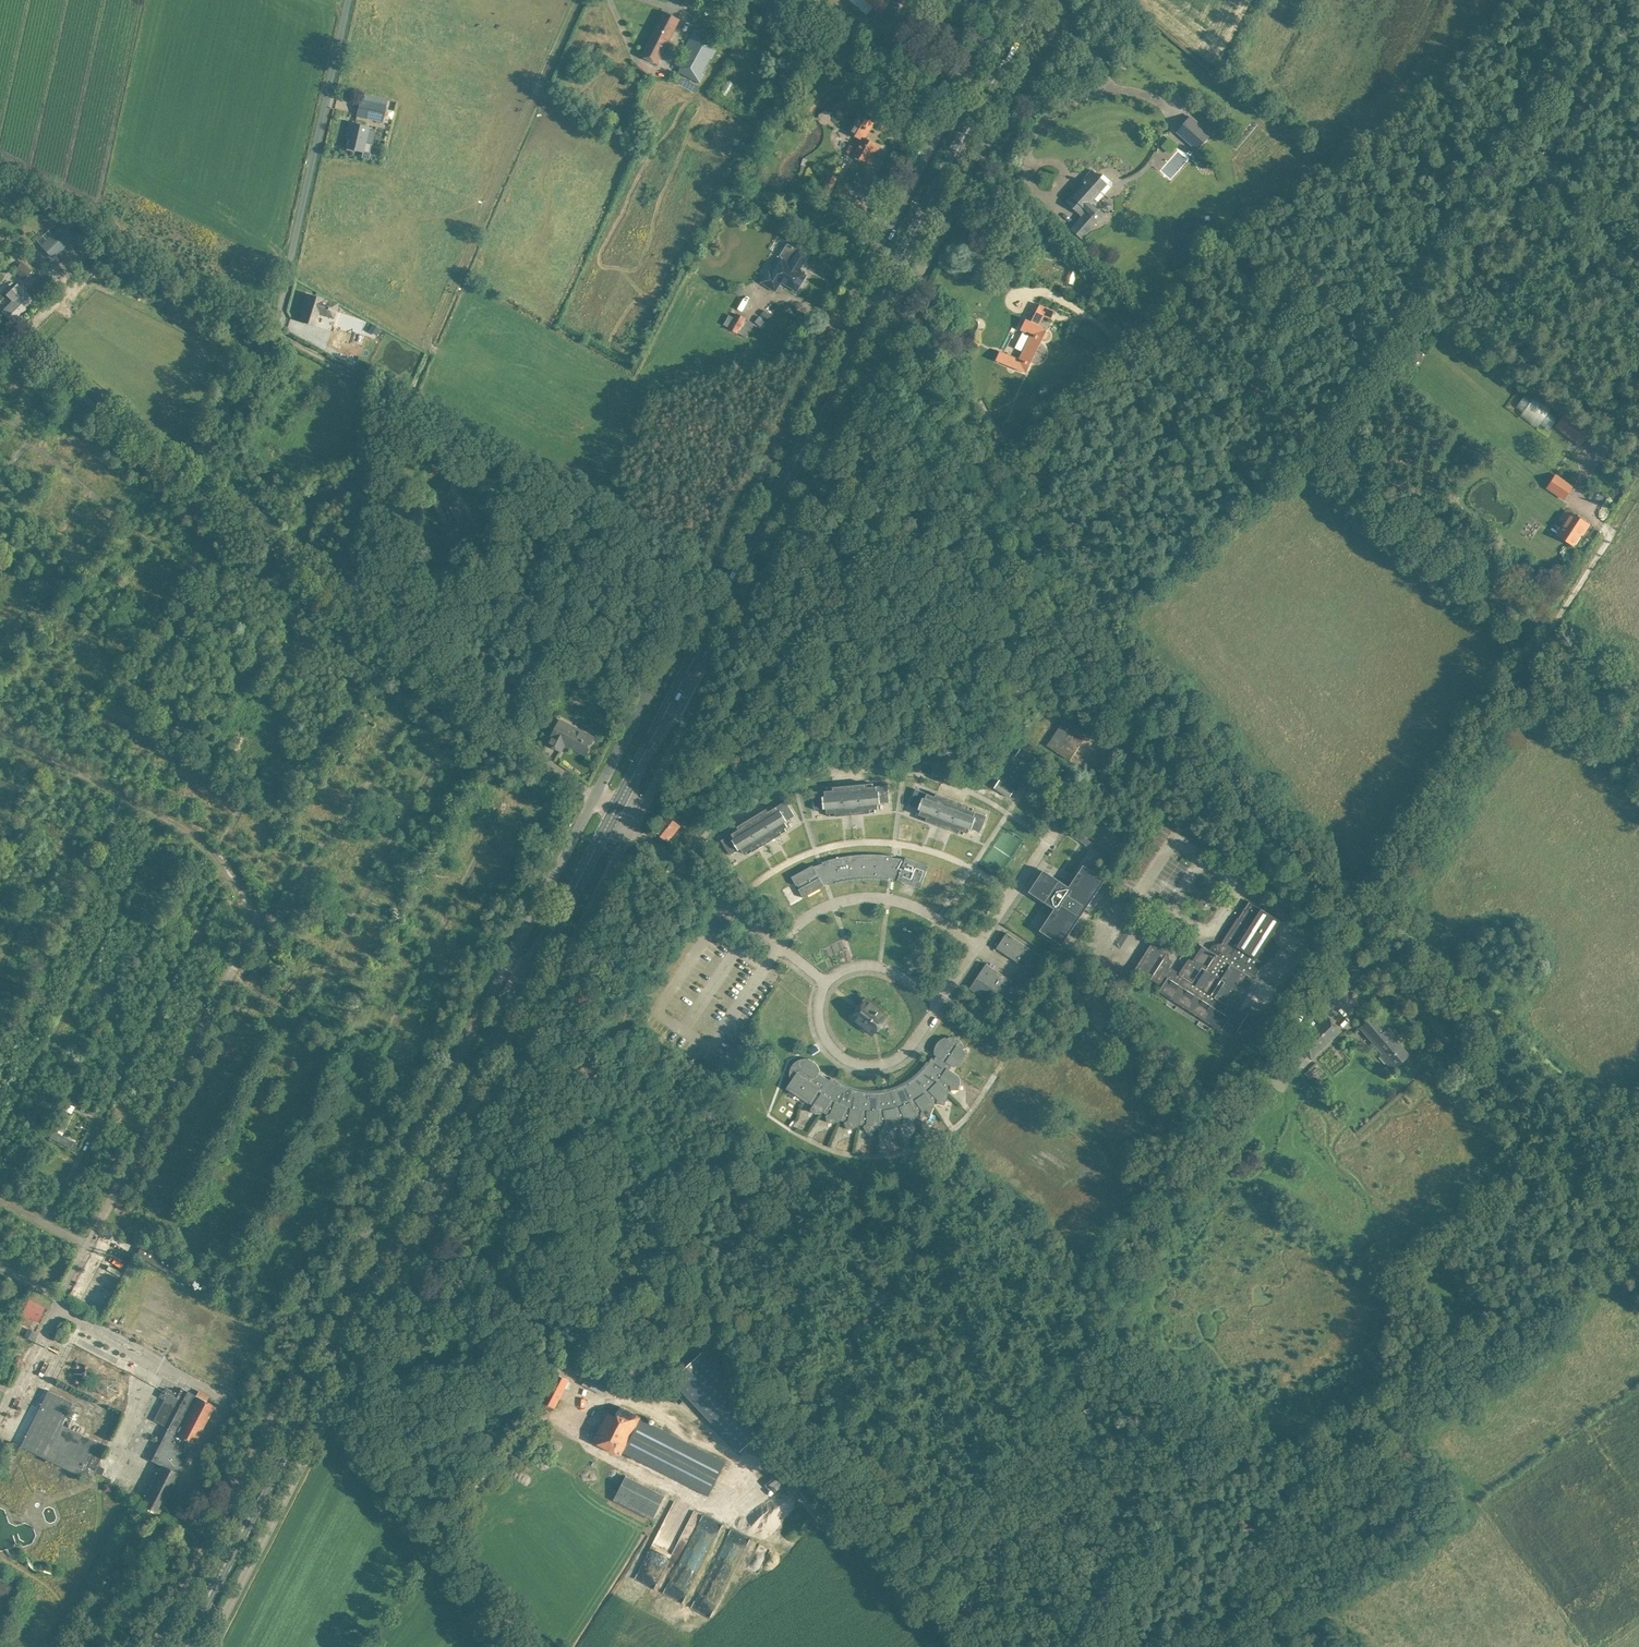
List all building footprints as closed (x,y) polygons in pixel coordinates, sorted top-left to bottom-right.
[(874,7),(873,8),(875,9),(874,10),(876,11),(877,11),(878,12),(879,11),(881,13),(888,4),(885,2),(887,0),(866,0),(874,7)] [(679,19),(665,12),(642,56),(657,64),(679,19)] [(690,50),(678,72),(700,83),(704,74),(703,73),(711,58),(712,58),(720,43),(695,29),(687,44),(686,44),(684,47),(690,50)] [(774,29),(771,35),(779,39),(782,34),(775,30),(774,29)] [(738,52),(743,45),(739,43),(735,50),(738,52)] [(925,84),(917,77),(907,88),(913,93),(917,94),(925,84)] [(731,82),(724,95),(730,98),(737,85),(731,82)] [(360,99),(357,116),(382,122),(386,105),(360,99)] [(395,121),(397,111),(390,110),(389,120),(395,121)] [(870,120),(860,114),(849,132),(860,138),(855,147),(851,145),(848,151),(866,162),(876,144),(865,138),(870,130),(865,127),(870,120)] [(1190,116),(1176,132),(1197,150),(1211,134),(1190,116)] [(878,121),(879,131),(887,130),(886,120),(878,121)] [(363,151),(368,128),(350,124),(348,134),(350,134),(347,148),(363,151)] [(1076,191),(1068,201),(1074,207),(1073,208),(1083,216),(1071,229),(1082,238),(1104,214),(1091,202),(1095,198),(1098,201),(1104,194),(1112,185),(1112,182),(1103,174),(1100,178),(1091,170),(1086,175),(1089,177),(1085,181),(1084,180),(1083,182),(1084,183),(1080,187),(1080,188),(1077,191),(1076,191)] [(828,196),(837,178),(830,175),(821,193),(828,196)] [(849,195),(850,187),(838,185),(837,193),(838,193),(849,195)] [(821,213),(828,204),(823,200),(816,209),(821,213)] [(64,225),(41,245),(52,257),(75,236),(64,225)] [(781,255),(783,257),(773,273),(769,271),(766,277),(764,276),(761,282),(776,291),(780,285),(778,284),(780,281),(796,290),(797,288),(799,287),(804,279),(804,276),(805,274),(804,273),(805,272),(800,269),(809,255),(800,249),(799,249),(798,251),(788,245),(781,255)] [(22,262),(15,271),(24,279),(31,270),(22,262)] [(1074,286),(1079,273),(1072,270),(1067,283),(1074,286)] [(39,288),(35,293),(39,298),(56,283),(48,274),(45,277),(43,276),(36,283),(37,284),(36,285),(39,288)] [(59,274),(54,278),(57,283),(63,278),(59,274)] [(1,312),(13,323),(35,302),(17,283),(6,294),(12,301),(1,312)] [(314,325),(319,310),(327,313),(331,302),(307,294),(304,305),(306,305),(301,321),(314,325)] [(1031,363),(1046,330),(1036,325),(1042,313),(1051,318),(1054,312),(1040,304),(1031,321),(1026,319),(1021,329),(1031,335),(1019,359),(1000,351),(996,360),(1026,373),(1031,363)] [(729,315),(724,325),(738,332),(745,319),(746,318),(737,313),(734,318),(729,315)] [(760,316),(755,322),(761,326),(765,320),(760,316)] [(338,341),(349,346),(360,325),(352,321),(350,326),(338,320),(330,337),(338,341)] [(373,324),(369,331),(376,334),(379,327),(373,324)] [(338,341),(334,348),(344,354),(349,346),(338,341)] [(20,411),(34,395),(28,390),(15,406),(20,411)] [(1533,398),(1527,393),(1515,408),(1522,413),(1520,416),(1537,429),(1539,425),(1548,431),(1559,417),(1550,410),(1552,407),(1536,395),(1533,398)] [(42,425),(58,409),(50,401),(34,417),(42,425)] [(1567,411),(1555,427),(1568,437),(1569,436),(1580,445),(1592,429),(1567,411)] [(386,438),(393,441),(398,430),(390,427),(387,435),(386,438)] [(1,449),(7,453),(18,438),(12,434),(1,449)] [(82,466),(88,470),(101,450),(95,446),(82,466)] [(488,450),(484,460),(492,464),(496,453),(488,450)] [(37,455),(32,461),(50,476),(55,469),(37,455)] [(502,456),(496,465),(503,470),(509,461),(502,456)] [(67,458),(63,463),(71,470),(75,464),(67,458)] [(106,481),(117,466),(112,462),(100,477),(106,481)] [(138,488),(143,477),(129,472),(125,483),(138,488)] [(63,485),(67,479),(60,474),(56,481),(63,485)] [(27,475),(22,482),(41,498),(47,491),(27,475)] [(1555,475),(1547,487),(1564,499),(1572,486),(1567,483),(1555,475)] [(132,504),(137,509),(153,495),(147,490),(132,504)] [(68,507),(72,501),(56,491),(52,496),(68,507)] [(20,508),(24,503),(12,493),(8,498),(20,508)] [(32,506),(39,499),(33,494),(26,501),(32,506)] [(41,503),(37,509),(58,526),(63,521),(41,503)] [(172,510),(162,503),(153,515),(164,522),(172,510)] [(21,521),(32,510),(27,505),(16,516),(21,521)] [(108,523),(113,517),(103,508),(98,514),(108,523)] [(1566,524),(1558,535),(1573,545),(1587,523),(1568,511),(1562,521),(1566,524)] [(188,535),(200,537),(202,527),(190,525),(188,535)] [(41,555),(46,549),(25,531),(20,537),(41,555)] [(138,549),(142,543),(128,534),(124,540),(138,549)] [(178,537),(172,544),(180,550),(186,543),(178,537)] [(95,538),(85,559),(92,563),(102,542),(95,538)] [(196,562),(200,556),(184,546),(181,552),(196,562)] [(111,558),(104,565),(116,577),(123,570),(111,558)] [(158,574),(163,568),(157,562),(151,569),(158,574)] [(110,597),(115,591),(99,578),(94,584),(110,597)] [(157,578),(152,583),(171,599),(176,593),(157,578)] [(176,578),(171,584),(181,592),(185,586),(176,578)] [(145,591),(139,598),(152,610),(158,604),(145,591)] [(168,609),(172,603),(164,599),(161,605),(168,609)] [(125,610),(121,616),(135,628),(140,622),(125,610)] [(73,615),(70,622),(83,628),(86,622),(73,615)] [(67,645),(71,639),(55,629),(51,635),(67,645)] [(125,644),(129,639),(117,629),(112,635),(125,644)] [(38,652),(52,660),(55,654),(41,646),(38,652)] [(104,667),(109,661),(95,649),(90,655),(104,667)] [(8,666),(12,660),(0,651),(0,652),(0,660),(8,666)] [(41,678),(45,673),(33,663),(29,668),(41,678)] [(561,671),(560,681),(571,682),(571,671),(561,671)] [(75,677),(70,682),(87,696),(91,691),(75,677)] [(14,679),(10,685),(25,696),(29,690),(14,679)] [(15,708),(1,698),(0,699),(0,706),(11,714),(15,708)] [(58,706),(73,712),(75,705),(61,700),(58,706)] [(121,702),(117,710),(139,720),(143,712),(121,702)] [(69,727),(76,732),(89,715),(82,710),(69,727)] [(374,724),(385,731),(393,717),(382,711),(374,724)] [(113,714),(112,717),(104,715),(100,726),(107,728),(109,720),(117,723),(120,716),(113,714)] [(1066,717),(1047,745),(1070,760),(1084,739),(1075,733),(1079,727),(1066,717)] [(115,727),(127,736),(131,729),(119,721),(115,727)] [(586,754),(594,738),(578,729),(577,732),(559,723),(548,744),(561,750),(565,743),(586,754)] [(123,739),(125,734),(108,726),(106,731),(123,739)] [(90,743),(85,753),(101,761),(105,755),(95,750),(97,746),(90,743)] [(1014,790),(1017,791),(1033,766),(1031,764),(1036,756),(1021,747),(1016,754),(1013,753),(997,778),(999,779),(994,787),(1009,797),(1014,790)] [(449,760),(468,770),(472,764),(453,753),(449,760)] [(398,764),(416,773),(419,767),(402,757),(398,764)] [(871,762),(826,766),(826,769),(826,771),(871,767),(871,766),(871,762)] [(161,790),(171,771),(165,767),(155,787),(161,790)] [(340,770),(335,776),(352,790),(357,784),(340,770)] [(440,776),(459,787),(463,780),(444,770),(440,776)] [(389,783),(409,793),(412,786),(392,776),(389,783)] [(1051,787),(1068,789),(1069,779),(1052,777),(1051,787)] [(875,809),(878,809),(877,803),(889,802),(888,785),(873,786),(873,783),(827,787),(827,790),(812,792),(814,809),(826,808),(827,813),(829,813),(830,816),(875,812),(875,809)] [(53,795),(70,803),(75,792),(58,784),(53,795)] [(333,786),(316,804),(323,811),(340,793),(333,786)] [(724,815),(762,792),(760,788),(722,811),(724,815)] [(967,833),(969,828),(980,832),(986,815),(972,810),(974,807),(931,791),(930,794),(916,789),(910,805),(921,809),(919,814),(922,815),(920,818),(963,835),(964,832),(967,833)] [(451,803),(454,797),(441,790),(438,795),(451,803)] [(205,815),(217,795),(211,791),(199,811),(205,815)] [(96,801),(105,806),(109,798),(99,793),(96,801)] [(396,807),(400,802),(387,793),(383,798),(396,807)] [(212,807),(218,810),(222,803),(216,800),(212,807)] [(771,806),(732,829),(734,832),(721,840),(730,855),(741,848),(743,853),(746,852),(747,854),(787,831),(785,828),(787,826),(784,822),(795,815),(786,800),(773,808),(771,806)] [(55,806),(50,820),(67,827),(70,821),(60,817),(63,809),(55,806)] [(121,824),(128,809),(121,806),(114,820),(121,824)] [(368,808),(358,824),(364,828),(374,812),(368,808)] [(686,822),(696,831),(709,816),(706,814),(702,818),(695,812),(686,822)] [(10,813),(5,825),(13,829),(19,816),(10,813)] [(260,815),(257,821),(275,831),(278,825),(260,815)] [(668,840),(680,825),(669,817),(657,832),(668,840)] [(89,818),(83,826),(99,838),(105,829),(89,818)] [(380,819),(377,825),(394,834),(398,828),(380,819)] [(513,820),(509,831),(533,838),(536,828),(513,820)] [(111,823),(99,845),(106,849),(118,827),(111,823)] [(135,824),(133,828),(126,824),(123,831),(140,840),(145,829),(135,824)] [(362,845),(366,839),(350,827),(345,833),(362,845)] [(413,827),(410,835),(432,844),(436,836),(413,827)] [(1075,831),(1072,835),(1090,847),(1093,843),(1075,831)] [(41,838),(56,844),(59,838),(43,832),(41,838)] [(386,849),(390,842),(372,833),(368,840),(386,849)] [(505,846),(524,852),(526,845),(508,838),(505,846)] [(99,855),(102,849),(87,841),(84,847),(99,855)] [(347,861),(352,855),(337,842),(332,847),(347,861)] [(401,852),(420,864),(424,856),(406,844),(401,852)] [(470,863),(474,855),(451,845),(447,852),(470,863)] [(201,853),(192,862),(200,870),(209,861),(201,853)] [(829,883),(829,884),(836,883),(841,881),(847,880),(853,879),(859,878),(865,878),(871,878),(876,878),(882,878),(888,879),(888,877),(898,878),(897,880),(920,888),(928,866),(906,857),(905,859),(891,857),(891,855),(884,854),(877,854),(870,854),(863,854),(856,855),(849,855),(842,857),(836,858),(829,860),(822,862),(823,863),(813,866),(813,865),(792,877),(797,885),(798,885),(800,888),(798,889),(803,897),(824,886),(824,884),(829,883)] [(319,865),(337,878),(342,871),(324,859),(319,865)] [(76,861),(73,867),(77,868),(75,873),(88,879),(93,868),(76,861)] [(103,861),(99,869),(119,879),(123,872),(103,861)] [(442,861),(439,868),(461,879),(465,871),(442,861)] [(14,863),(10,870),(32,882),(36,874),(14,863)] [(371,880),(374,873),(352,863),(349,870),(371,880)] [(391,873),(410,881),(413,874),(395,865),(391,873)] [(1043,869),(1029,891),(1047,904),(1042,911),(1049,916),(1040,930),(1061,944),(1105,879),(1083,865),(1074,879),(1067,874),(1062,882),(1043,869)] [(310,879),(328,889),(332,883),(314,873),(310,879)] [(501,893),(504,886),(483,875),(480,881),(501,893)] [(61,880),(58,888),(75,893),(78,884),(61,880)] [(362,897),(365,890),(344,880),(340,886),(362,897)] [(437,880),(433,886),(451,895),(454,888),(437,880)] [(17,899),(23,888),(10,881),(4,891),(17,899)] [(399,902),(404,894),(385,884),(381,891),(399,902)] [(302,887),(298,895),(313,903),(317,896),(302,887)] [(1117,892),(1115,895),(1121,899),(1123,896),(1124,894),(1118,890),(1117,892)] [(657,909),(666,898),(660,893),(651,904),(657,909)] [(421,902),(439,911),(442,904),(424,895),(421,902)] [(492,912),(495,905),(476,897),(473,905),(492,912)] [(227,898),(223,906),(229,909),(233,901),(227,898)] [(53,899),(50,906),(67,911),(70,905),(53,899)] [(160,911),(163,904),(149,899),(147,906),(160,911)] [(1142,957),(1134,969),(1150,979),(1151,978),(1162,984),(1160,988),(1221,1027),(1224,1022),(1234,1029),(1233,1031),(1248,1040),(1251,1035),(1253,1037),(1262,1024),(1260,1022),(1263,1018),(1250,1010),(1246,1016),(1230,1005),(1239,990),(1235,987),(1244,973),(1254,979),(1269,954),(1274,957),(1279,950),(1274,931),(1281,921),(1249,901),(1222,944),(1217,945),(1218,950),(1216,954),(1200,944),(1199,944),(1203,947),(1193,962),(1189,959),(1180,975),(1170,968),(1171,965),(1169,954),(1167,954),(1151,944),(1142,957),(1141,956),(1142,957)] [(106,902),(102,910),(108,913),(112,905),(106,902)] [(107,912),(89,903),(85,912),(103,920),(107,912)] [(394,923),(398,916),(378,906),(375,913),(394,923)] [(220,907),(216,916),(224,919),(228,911),(220,907)] [(330,907),(324,918),(340,927),(347,916),(330,907)] [(412,918),(432,928),(435,922),(416,912),(412,918)] [(231,913),(228,919),(237,923),(239,917),(231,913)] [(150,928),(153,922),(133,914),(130,920),(150,928)] [(463,922),(476,927),(478,921),(466,916),(463,922)] [(73,930),(91,936),(94,926),(76,920),(73,930)] [(220,932),(232,938),(237,927),(226,921),(220,932)] [(168,929),(187,936),(189,930),(171,923),(168,929)] [(369,924),(365,931),(385,940),(389,933),(369,924)] [(100,941),(102,936),(93,932),(91,938),(100,941)] [(331,946),(333,939),(313,932),(311,939),(331,946)] [(1017,1005),(1047,959),(1006,932),(996,948),(1025,967),(1015,982),(986,963),(970,988),(989,1001),(995,991),(1017,1005)] [(402,939),(418,946),(420,939),(404,933),(402,939)] [(121,935),(118,946),(140,951),(143,940),(121,935)] [(456,935),(452,941),(473,952),(477,946),(456,935)] [(209,950),(225,958),(229,951),(213,943),(209,950)] [(1063,952),(1054,946),(1051,950),(1060,956),(1063,952)] [(20,949),(16,957),(35,966),(39,958),(20,949)] [(357,950),(354,956),(373,963),(375,956),(357,950)] [(321,966),(324,959),(303,951),(300,957),(321,966)] [(416,967),(419,961),(397,952),(394,959),(416,967)] [(85,953),(81,961),(88,964),(92,957),(85,953)] [(447,953),(443,961),(467,973),(471,965),(447,953)] [(126,966),(129,958),(115,954),(113,962),(126,966)] [(53,981),(63,958),(57,955),(47,978),(53,981)] [(252,980),(259,983),(269,963),(262,960),(252,980)] [(348,965),(345,972),(365,979),(367,972),(348,965)] [(294,980),(311,985),(313,979),(303,976),(305,969),(298,967),(294,980)] [(403,987),(406,980),(384,969),(380,976),(403,987)] [(100,974),(95,988),(112,995),(117,981),(100,974)] [(145,982),(160,987),(162,980),(147,975),(145,982)] [(434,978),(431,987),(454,994),(457,986),(434,978)] [(343,986),(340,993),(354,998),(356,992),(343,986)] [(280,987),(277,994),(288,999),(291,992),(280,987)] [(378,988),(374,996),(396,1007),(400,999),(378,988)] [(202,1013),(206,1006),(181,992),(177,999),(202,1013)] [(58,993),(53,998),(59,1003),(64,998),(58,993)] [(442,1014),(446,1006),(424,994),(420,1002),(442,1014)] [(849,1018),(872,1036),(889,1015),(865,996),(864,996),(863,996),(861,997),(860,998),(860,1000),(860,1001),(861,1002),(861,1003),(863,1004),(856,1012),(855,1011),(853,1010),(852,1010),(851,1011),(849,1012),(849,1013),(848,1014),(848,1016),(849,1017),(849,1018)] [(347,1020),(351,1013),(332,1004),(328,1011),(347,1020)] [(181,1011),(190,1015),(192,1009),(182,1006),(181,1011)] [(369,1011),(366,1018),(387,1029),(390,1022),(369,1011)] [(436,1030),(439,1023),(421,1014),(418,1021),(436,1030)] [(1361,1027),(1368,1035),(1383,1053),(1382,1054),(1387,1060),(1389,1059),(1396,1066),(1409,1055),(1374,1015),(1361,1027)] [(1341,1030),(1327,1016),(1298,1043),(1308,1054),(1318,1045),(1321,1049),(1333,1038),(1341,1030)] [(10,1023),(0,1017),(0,1031),(3,1033),(10,1023)] [(77,1023),(71,1035),(86,1043),(93,1031),(77,1023)] [(405,1041),(427,1052),(430,1044),(409,1033),(405,1041)] [(793,1063),(792,1065),(790,1069),(790,1072),(790,1074),(790,1077),(793,1078),(786,1088),(809,1104),(810,1102),(813,1105),(810,1110),(823,1112),(827,1114),(828,1122),(842,1120),(845,1121),(847,1129),(852,1127),(853,1128),(861,1124),(864,1125),(868,1132),(880,1125),(884,1125),(889,1130),(893,1128),(894,1128),(900,1122),(903,1121),(909,1125),(912,1122),(913,1122),(918,1113),(921,1112),(928,1117),(930,1112),(932,1112),(934,1104),(937,1102),(944,1104),(946,1099),(947,1099),(949,1090),(951,1088),(959,1088),(959,1084),(960,1083),(959,1075),(949,1068),(951,1065),(954,1066),(955,1066),(959,1064),(960,1063),(962,1060),(964,1055),(965,1053),(965,1049),(962,1048),(964,1046),(963,1045),(961,1040),(957,1037),(951,1036),(949,1036),(946,1038),(945,1037),(941,1038),(938,1040),(937,1042),(935,1045),(934,1051),(934,1053),(936,1055),(933,1058),(932,1057),(924,1070),(920,1073),(911,1081),(902,1086),(894,1089),(889,1091),(875,1092),(869,1092),(863,1091),(855,1089),(849,1087),(843,1084),(831,1077),(830,1079),(819,1071),(820,1069),(819,1067),(818,1065),(815,1062),(812,1060),(810,1059),(806,1058),(803,1058),(800,1059),(796,1060),(793,1063)] [(111,1037),(107,1044),(123,1052),(127,1046),(111,1037)] [(66,1051),(62,1057),(80,1066),(83,1060),(66,1051)] [(394,1060),(412,1067),(415,1059),(397,1052),(394,1060)] [(115,1070),(119,1064),(104,1055),(100,1062),(115,1070)] [(1299,1063),(1288,1056),(1270,1083),(1280,1091),(1299,1063)] [(138,1065),(135,1076),(141,1078),(144,1067),(138,1065)] [(55,1070),(52,1076),(68,1086),(72,1079),(55,1070)] [(77,1080),(80,1074),(73,1071),(70,1077),(77,1080)] [(1439,1078),(1429,1088),(1437,1097),(1447,1088),(1439,1078)] [(16,1086),(0,1082),(0,1083),(0,1089),(15,1092),(16,1086)] [(36,1104),(58,1111),(62,1097),(41,1090),(36,1104)] [(66,1103),(63,1110),(70,1114),(74,1107),(66,1103)] [(111,1120),(118,1123),(122,1116),(115,1113),(111,1120)] [(57,1120),(53,1128),(58,1131),(62,1123),(57,1120)] [(34,1143),(39,1134),(21,1125),(16,1134),(34,1143)] [(130,1137),(132,1131),(125,1128),(122,1134),(130,1137)] [(125,1152),(130,1141),(115,1133),(109,1144),(125,1152)] [(1409,1150),(1415,1146),(1411,1141),(1405,1146),(1409,1150)] [(69,1161),(51,1154),(54,1147),(45,1144),(42,1151),(51,1155),(49,1161),(66,1168),(69,1161)] [(12,1148),(8,1156),(20,1161),(24,1153),(12,1148)] [(1247,1176),(1251,1167),(1244,1164),(1240,1173),(1247,1176)] [(3,1176),(20,1183),(23,1176),(6,1169),(3,1176)] [(38,1174),(35,1181),(58,1191),(61,1183),(38,1174)] [(31,1196),(43,1205),(48,1199),(36,1190),(31,1196)] [(87,1220),(90,1214),(77,1206),(74,1212),(87,1220)] [(37,1238),(40,1231),(29,1227),(26,1234),(37,1238)] [(13,1259),(23,1233),(16,1231),(6,1257),(13,1259)] [(62,1241),(46,1266),(53,1270),(69,1246),(62,1241)] [(53,1251),(57,1244),(50,1241),(47,1248),(53,1251)] [(32,1267),(43,1246),(36,1242),(24,1263),(32,1267)] [(74,1261),(77,1252),(69,1249),(66,1258),(74,1261)] [(116,1273),(124,1276),(127,1271),(118,1267),(116,1273)] [(166,1286),(171,1274),(165,1272),(160,1284),(166,1286)] [(1378,1313),(1386,1312),(1384,1297),(1377,1298),(1378,1313)] [(17,1298),(9,1317),(18,1321),(26,1301),(17,1298)] [(30,1299),(22,1313),(31,1317),(38,1321),(45,1307),(30,1299)] [(164,1346),(172,1330),(166,1328),(158,1344),(164,1346)] [(29,1329),(24,1336),(31,1340),(35,1332),(29,1329)] [(703,1354),(674,1381),(740,1451),(769,1424),(703,1354)] [(589,1371),(583,1384),(596,1390),(602,1379),(589,1371)] [(553,1406),(555,1407),(569,1380),(557,1373),(543,1401),(552,1405),(551,1406),(552,1407),(553,1406)] [(610,1382),(606,1389),(612,1392),(616,1386),(610,1382)] [(20,1396),(26,1401),(35,1389),(29,1384),(20,1396)] [(179,1474),(178,1474),(194,1444),(214,1405),(206,1401),(209,1396),(198,1391),(196,1396),(181,1388),(176,1397),(174,1396),(176,1393),(167,1388),(162,1390),(159,1396),(165,1399),(154,1420),(168,1428),(151,1460),(161,1465),(141,1504),(159,1513),(179,1474)] [(66,1416),(73,1402),(48,1390),(20,1446),(13,1442),(8,1452),(15,1456),(20,1446),(46,1459),(45,1461),(47,1462),(48,1460),(80,1476),(80,1475),(91,1480),(103,1455),(93,1450),(97,1442),(68,1428),(73,1419),(66,1416)] [(666,1390),(658,1404),(667,1409),(675,1396),(666,1390)] [(726,1462),(639,1418),(640,1415),(630,1411),(620,1406),(616,1415),(608,1412),(593,1441),(621,1454),(623,1450),(675,1477),(709,1494),(726,1462)] [(3,1462),(0,1468),(6,1471),(9,1465),(3,1462)] [(665,1496),(627,1475),(613,1499),(653,1519),(665,1496)]
